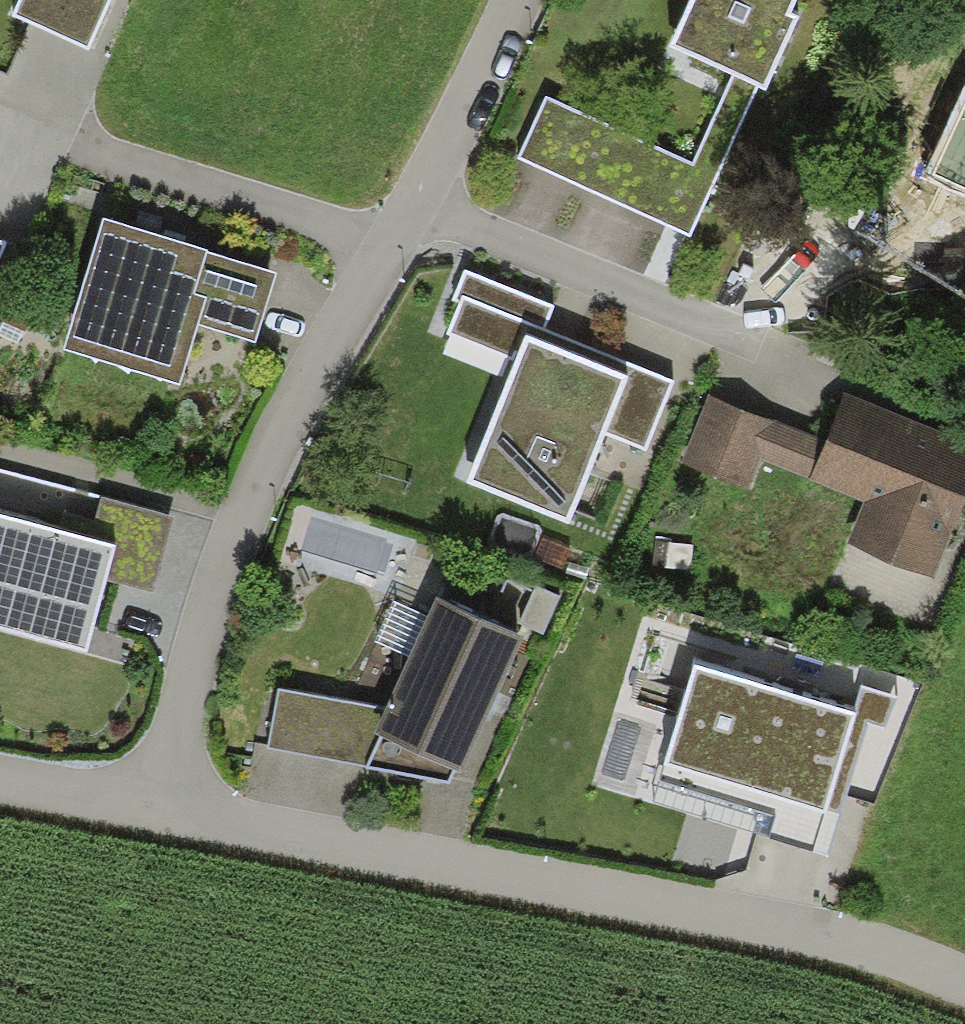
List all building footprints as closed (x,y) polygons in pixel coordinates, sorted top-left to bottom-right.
[(13,14),(91,49),(112,0),(19,0),(13,14)] [(669,48),(731,77),(693,162),(545,97),(517,158),(691,235),(756,87),(767,93),(798,25),(786,19),(795,0),(690,0),(669,48)] [(926,175),(964,194),(964,93),(926,175)] [(207,250),(102,218),(62,349),(179,385),(197,325),(255,343),(277,274),(206,252),(207,250)] [(554,306),(464,270),(451,300),(459,303),(447,332),(517,361),(468,482),(570,523),(607,434),(645,449),(673,381),(545,330),(554,306)] [(33,314),(8,303),(1,321),(26,331),(33,314)] [(811,480),(826,442),(710,395),(682,464),(750,491),(762,460),(811,480)] [(845,395),(826,442),(811,480),(810,482),(863,503),(846,545),(933,580),(964,502),(964,443),(845,395)] [(101,497),(89,539),(117,547),(108,578),(152,590),(173,517),(101,497)] [(0,515),(0,629),(87,653),(108,578),(117,547),(89,539),(0,515)] [(574,550),(541,537),(531,562),(564,575),(574,550)] [(561,596),(535,586),(519,624),(545,635),(561,596)] [(521,639),(436,600),(428,616),(409,658),(386,710),(374,734),(380,737),(366,767),(447,784),(453,771),(462,775),(521,639)] [(409,658),(428,616),(393,601),(375,642),(409,658)] [(855,714),(695,664),(664,764),(825,813),(826,809),(839,812),(867,722),(886,727),(896,695),(864,685),(855,714)] [(374,734),(386,710),(277,689),(267,747),(366,767),(380,737),(374,734)]
